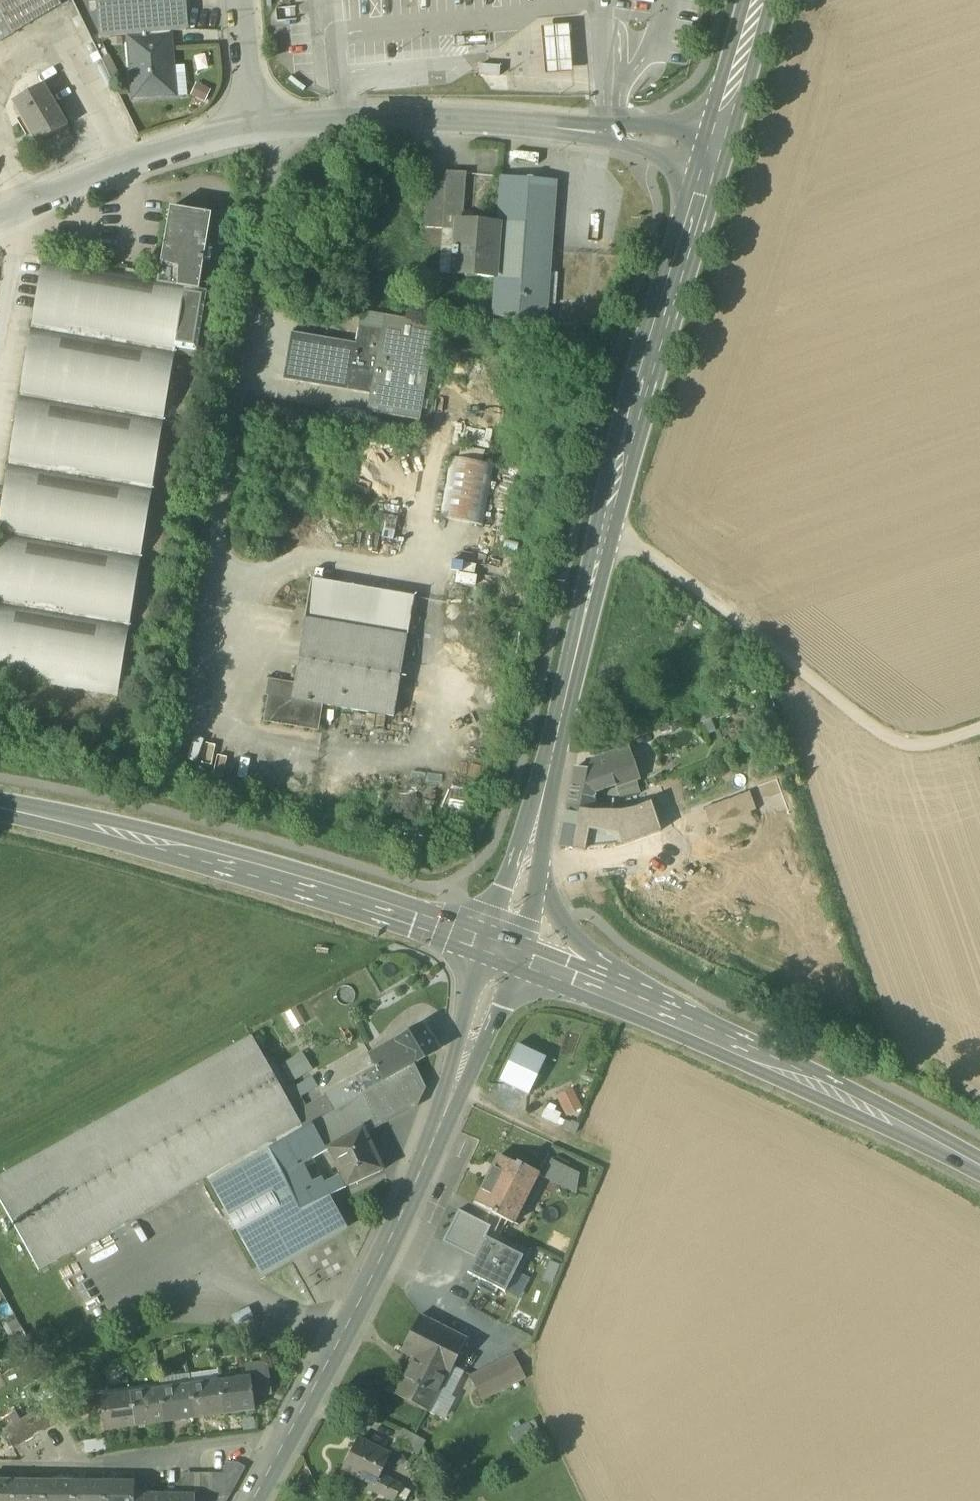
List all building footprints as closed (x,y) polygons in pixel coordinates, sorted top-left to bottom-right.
[(13,35),(60,7),(56,0),(0,0),(0,11),(13,35)] [(102,40),(129,37),(129,35),(171,31),(171,32),(188,30),(185,0),(97,0),(102,40)] [(13,35),(0,11),(0,42),(13,35)] [(540,29),(544,77),(573,75),(569,27),(540,29)] [(153,94),(153,97),(169,95),(167,74),(175,73),(171,32),(171,31),(129,35),(129,37),(135,96),(153,94)] [(480,74),(500,76),(500,68),(480,66),(480,74)] [(14,104),(38,146),(66,129),(43,87),(14,104)] [(425,230),(442,231),(446,175),(429,174),(425,230)] [(442,231),(458,232),(459,223),(467,224),(468,176),(446,175),(442,231)] [(501,226),(500,248),(497,279),(496,279),(493,318),(522,320),(549,321),(553,251),(557,181),(501,177),(498,226),(501,226)] [(185,283),(199,286),(199,285),(211,216),(169,209),(158,276),(158,278),(185,283)] [(496,279),(497,279),(500,248),(501,226),(498,226),(467,224),(459,223),(458,232),(457,258),(467,259),(466,277),(496,279)] [(116,697),(175,346),(195,350),(205,286),(199,285),(199,286),(185,283),(158,278),(158,276),(44,257),(0,519),(0,677),(116,697)] [(446,276),(466,277),(467,259),(457,258),(448,257),(446,276)] [(367,413),(419,422),(435,325),(361,313),(359,326),(356,344),(291,334),(283,381),(370,395),(367,413)] [(521,339),(547,343),(549,321),(522,320),(521,339)] [(439,519),(483,527),(494,466),(450,459),(439,519)] [(312,580),(304,620),(372,632),(379,593),(312,580)] [(304,620),(292,687),(290,702),(320,708),(392,720),(413,599),(379,593),(372,632),(304,620)] [(316,731),(320,708),(290,702),(292,687),(271,683),(264,722),(316,731)] [(716,704),(691,713),(696,725),(720,716),(716,704)] [(566,806),(591,811),(594,796),(596,786),(615,787),(636,779),(637,779),(626,749),(595,759),(592,772),(574,769),(566,806)] [(636,779),(615,787),(620,799),(631,796),(639,793),(636,779)] [(610,800),(594,796),(591,811),(610,811),(612,800),(610,800)] [(584,849),(587,829),(591,811),(566,806),(559,847),(583,851),(584,849)] [(395,1042),(410,1067),(411,1066),(437,1051),(422,1026),(395,1042)] [(206,1178),(275,1140),(300,1125),(294,1114),(251,1038),(0,1178),(0,1204),(38,1272),(206,1178)] [(385,1081),(410,1067),(395,1042),(371,1055),(377,1067),(385,1081)] [(517,1045),(499,1081),(528,1095),(546,1059),(517,1045)] [(301,1053),(280,1065),(291,1083),(312,1071),(301,1053)] [(414,1065),(411,1067),(420,1087),(412,1104),(375,1123),(363,1129),(366,1134),(417,1108),(425,1089),(414,1065)] [(375,1087),(362,1095),(375,1123),(412,1104),(420,1087),(411,1067),(411,1066),(410,1067),(385,1081),(375,1087)] [(353,1081),(362,1095),(375,1087),(385,1081),(377,1067),(353,1081)] [(312,1078),(295,1087),(301,1098),(318,1088),(312,1078)] [(325,1097),(333,1112),(362,1095),(353,1081),(325,1097)] [(556,1097),(566,1117),(581,1109),(572,1090),(556,1097)] [(278,1144),(269,1150),(283,1175),(295,1168),(328,1151),(327,1149),(363,1128),(363,1129),(375,1123),(362,1095),(333,1112),(313,1123),(303,1130),(278,1144)] [(325,1097),(305,1108),(313,1123),(333,1112),(325,1097)] [(545,1109),(540,1118),(556,1125),(556,1124),(561,1127),(564,1121),(559,1118),(561,1114),(554,1112),(556,1108),(550,1104),(545,1109)] [(303,1130),(313,1123),(305,1108),(294,1114),(300,1125),(303,1130)] [(300,1125),(275,1140),(278,1144),(303,1130),(300,1125)] [(340,1177),(345,1188),(383,1171),(366,1134),(363,1129),(363,1128),(327,1149),(328,1151),(340,1177)] [(269,1150),(278,1144),(275,1140),(206,1178),(209,1183),(269,1150)] [(291,1192),(283,1175),(269,1150),(209,1183),(257,1268),(286,1251),(288,1254),(300,1247),(299,1244),(342,1220),(329,1196),(299,1210),(291,1192)] [(491,1215),(511,1225),(512,1222),(508,1220),(525,1186),(530,1188),(538,1173),(518,1163),(516,1165),(500,1157),(477,1204),(492,1212),(491,1215)] [(542,1178),(573,1193),(576,1175),(550,1162),(542,1178)] [(304,1187),(295,1168),(283,1175),(291,1192),(304,1187)] [(304,1187),(291,1192),(299,1210),(329,1196),(346,1189),(345,1188),(340,1177),(324,1184),(321,1179),(304,1187)] [(512,1222),(530,1188),(525,1186),(508,1220),(512,1222)] [(442,1242),(463,1253),(469,1244),(479,1250),(485,1238),(491,1227),(458,1210),(442,1242)] [(286,1251),(257,1268),(261,1276),(347,1229),(342,1220),(299,1244),(300,1247),(288,1254),(286,1251)] [(474,1259),(467,1274),(480,1281),(477,1288),(494,1297),(498,1290),(505,1293),(515,1272),(523,1257),(485,1238),(479,1250),(474,1259)] [(474,1259),(479,1250),(469,1244),(463,1253),(474,1259)] [(549,1261),(542,1280),(553,1284),(560,1265),(549,1261)] [(515,1272),(505,1293),(518,1300),(529,1279),(515,1272)] [(447,1375),(448,1376),(466,1341),(419,1317),(401,1351),(414,1358),(447,1375)] [(394,1396),(428,1413),(447,1375),(414,1358),(402,1382),(401,1382),(395,1392),(396,1393),(394,1396)] [(471,1378),(482,1399),(523,1379),(512,1358),(471,1378)] [(247,1367),(249,1378),(250,1378),(252,1395),(269,1393),(265,1365),(247,1367)] [(254,1410),(252,1395),(250,1378),(249,1378),(220,1382),(224,1414),(254,1410)] [(194,1418),(224,1414),(220,1382),(190,1387),(194,1418)] [(165,1422),(194,1418),(190,1387),(160,1391),(165,1422)] [(135,1426),(165,1422),(160,1391),(130,1395),(135,1426)] [(105,1431),(135,1426),(130,1395),(101,1399),(105,1431)] [(54,1402),(43,1408),(54,1427),(64,1421),(54,1402)] [(44,1432),(54,1427),(43,1408),(34,1414),(44,1432)] [(34,1438),(44,1432),(34,1414),(28,1417),(24,1419),(34,1438)] [(24,1443),(34,1438),(24,1419),(14,1425),(24,1443)] [(13,1449),(24,1443),(14,1425),(3,1431),(13,1449)] [(395,1444),(418,1456),(425,1442),(403,1429),(395,1444)] [(84,1443),(87,1454),(109,1449),(106,1438),(84,1443)] [(341,1470),(369,1484),(375,1487),(381,1477),(391,1456),(357,1439),(341,1470)] [(225,1464),(225,1474),(224,1498),(229,1498),(245,1469),(237,1464),(225,1464)] [(201,1474),(183,1474),(183,1496),(194,1496),(194,1500),(200,1500),(200,1498),(201,1474)] [(201,1498),(212,1498),(213,1474),(201,1474),(200,1498),(201,1498)] [(225,1474),(213,1474),(212,1498),(224,1498),(225,1474)] [(381,1477),(375,1487),(369,1484),(367,1488),(392,1500),(395,1500),(402,1487),(381,1477)] [(13,1482),(0,1482),(0,1500),(13,1500),(13,1482)] [(13,1500),(43,1500),(43,1482),(13,1482),(13,1500)] [(43,1500),(73,1500),(73,1483),(43,1482),(43,1500)] [(73,1500),(103,1500),(103,1483),(73,1483),(73,1500)] [(133,1495),(133,1483),(103,1483),(103,1500),(133,1500),(133,1495)]
